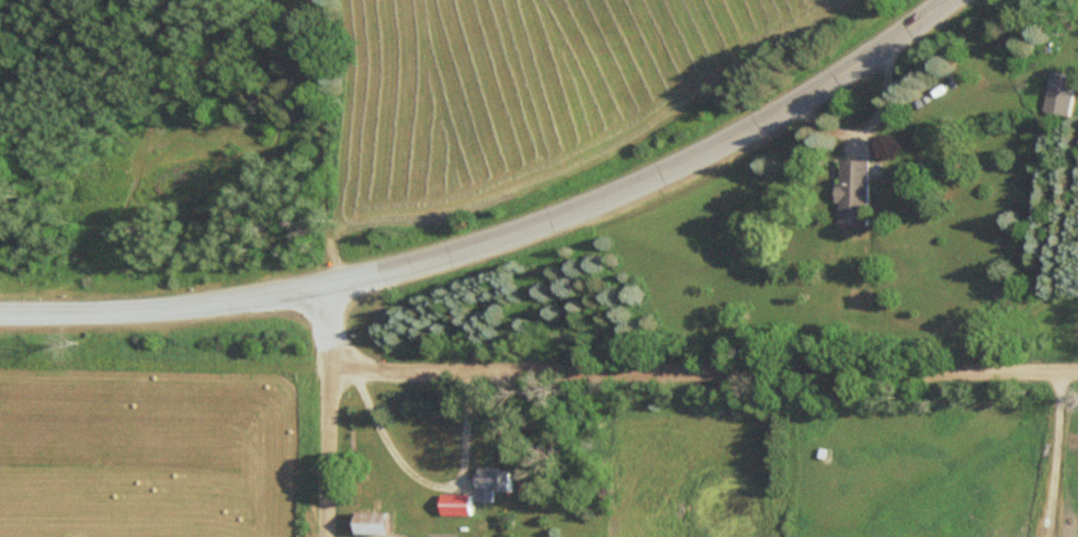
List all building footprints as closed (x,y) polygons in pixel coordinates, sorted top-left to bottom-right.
[(1054,74),(1048,113),(1076,117),(1077,104),(1077,77),(1054,74)] [(878,160),(847,160),(847,227),(878,227),(878,160)] [(523,489),(523,468),(484,468),(484,489),(523,489)] [(480,494),(446,494),(446,515),(480,515),(480,494)] [(403,535),(403,512),(366,512),(366,535),(403,535)]
